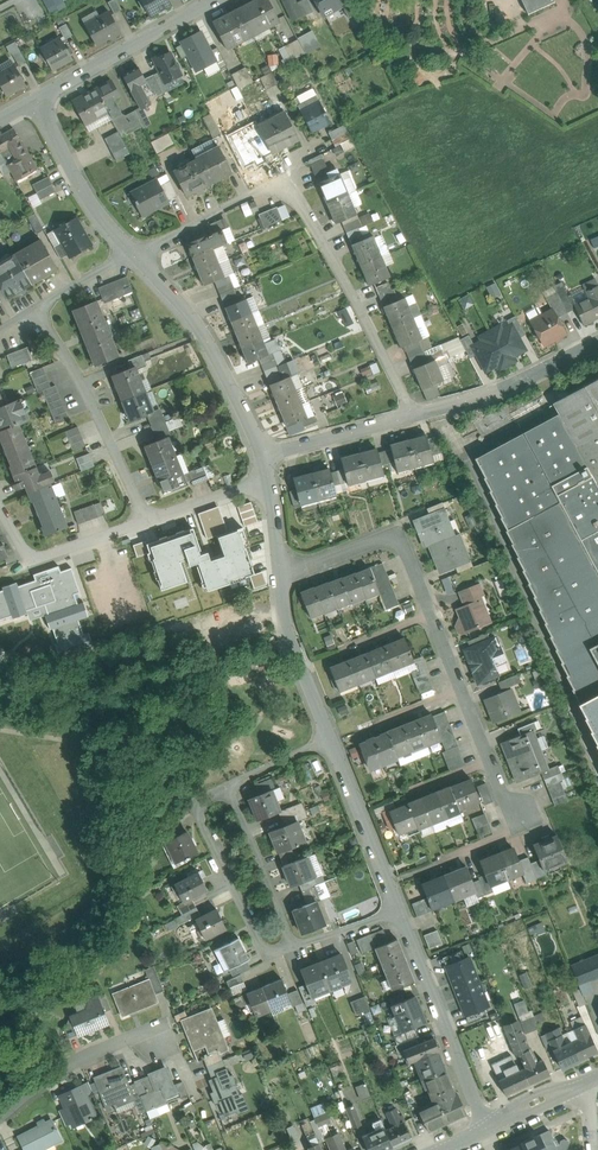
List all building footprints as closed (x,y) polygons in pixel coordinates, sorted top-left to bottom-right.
[(51,14),(65,6),(61,0),(44,0),(51,14)] [(107,3),(113,15),(121,11),(115,0),(113,0),(107,3)] [(167,0),(139,0),(149,17),(160,10),(170,5),(167,0)] [(239,9),(252,35),(279,21),(268,0),(257,0),(239,9)] [(292,21),(303,16),(297,4),(295,0),(282,0),(292,21)] [(297,4),(303,16),(312,11),(306,0),(305,0),(297,4)] [(324,16),(342,6),(341,4),(341,3),(339,0),(315,0),(324,16)] [(341,3),(342,6),(349,18),(356,14),(348,0),(347,0),(341,3)] [(529,15),(555,3),(554,0),(522,0),(529,15)] [(239,9),(213,23),(226,48),(252,35),(239,9)] [(84,25),(99,17),(96,12),(81,20),(84,25)] [(109,13),(100,19),(99,17),(84,25),(96,46),(106,40),(105,39),(119,31),(109,13)] [(66,24),(59,28),(65,40),(72,36),(66,24)] [(197,31),(181,42),(194,62),(211,51),(197,31)] [(310,32),(298,39),(306,53),(318,47),(310,32)] [(62,41),(42,52),(41,49),(41,50),(43,54),(46,60),(52,70),(72,60),(61,39),(60,39),(62,41)] [(306,53),(298,39),(284,46),(292,61),(306,53)] [(12,54),(19,50),(15,43),(8,47),(12,54)] [(19,50),(12,54),(18,66),(26,62),(19,50)] [(215,58),(211,51),(194,62),(198,69),(215,58)] [(175,62),(170,52),(163,56),(162,54),(157,56),(157,58),(156,62),(155,62),(159,72),(165,83),(166,83),(177,77),(179,71),(178,69),(179,67),(177,63),(175,62)] [(268,65),(278,64),(276,53),(267,54),(268,65)] [(41,63),(46,60),(43,54),(38,57),(41,63)] [(15,69),(14,67),(10,61),(0,66),(0,69),(4,75),(15,69)] [(0,77),(0,87),(5,96),(25,85),(14,66),(14,67),(15,69),(4,75),(0,77)] [(144,79),(138,67),(123,75),(141,107),(140,107),(141,109),(150,104),(140,86),(147,83),(144,79)] [(252,80),(245,67),(231,75),(239,88),(252,80)] [(165,83),(159,72),(153,75),(163,94),(169,90),(166,83),(165,83)] [(272,72),(260,78),(266,90),(278,84),(272,72)] [(153,75),(144,79),(147,83),(151,91),(154,91),(157,97),(163,94),(153,75)] [(112,81),(97,89),(105,105),(114,101),(120,97),(112,81)] [(97,89),(73,103),(85,124),(108,111),(105,105),(97,89)] [(297,105),(316,96),(313,89),(294,99),(297,105)] [(316,96),(297,105),(311,132),(330,122),(316,96)] [(114,101),(105,105),(108,111),(112,118),(120,113),(114,101)] [(141,109),(140,107),(134,110),(135,110),(143,126),(143,127),(150,123),(141,109)] [(143,126),(135,110),(125,115),(134,131),(143,126)] [(88,131),(112,118),(108,111),(85,124),(88,131)] [(134,131),(125,115),(120,113),(112,118),(118,131),(121,137),(134,131)] [(285,113),(258,127),(271,152),(298,139),(285,113)] [(344,125),(328,133),(332,140),(348,132),(344,125)] [(271,152),(258,127),(232,140),(245,166),(271,152)] [(20,142),(21,141),(14,128),(0,136),(0,153),(11,172),(16,181),(17,181),(16,180),(36,169),(28,154),(27,154),(20,142)] [(118,131),(105,139),(112,154),(126,146),(121,137),(118,131)] [(170,132),(150,142),(157,155),(176,145),(170,132)] [(348,132),(332,140),(335,146),(342,143),(351,138),(348,132)] [(231,156),(221,135),(210,140),(215,149),(218,147),(225,159),(231,156)] [(355,145),(351,138),(342,143),(345,150),(355,145)] [(215,149),(210,140),(192,151),(196,158),(215,149)] [(337,154),(345,150),(342,143),(335,146),(334,147),(337,154)] [(130,155),(126,146),(112,154),(117,162),(130,155)] [(215,149),(196,158),(197,160),(209,185),(232,173),(225,159),(218,147),(215,149)] [(0,153),(0,170),(3,176),(11,172),(0,153)] [(197,160),(174,172),(186,196),(196,191),(197,195),(204,191),(202,188),(209,185),(197,160)] [(322,160),(310,165),(316,179),(328,174),(322,160)] [(345,171),(339,174),(347,194),(354,192),(345,171)] [(330,178),(328,174),(316,179),(318,183),(330,178)] [(330,178),(318,183),(326,203),(347,194),(339,174),(330,178)] [(48,176),(32,185),(36,192),(52,184),(48,176)] [(157,179),(128,194),(128,195),(132,193),(137,201),(135,201),(137,204),(138,204),(144,215),(142,216),(142,217),(169,203),(168,200),(161,185),(157,179)] [(170,181),(161,185),(168,200),(178,196),(170,181)] [(52,184),(36,192),(40,200),(56,191),(52,184)] [(347,194),(326,203),(335,224),(356,215),(347,194)] [(241,204),(245,215),(258,210),(254,199),(241,204)] [(277,207),(258,214),(264,228),(282,220),(277,207)] [(44,230),(35,213),(28,217),(37,234),(44,230)] [(76,218),(55,231),(61,242),(68,254),(70,257),(91,244),(76,218)] [(222,219),(207,226),(210,234),(221,229),(222,230),(225,228),(222,219)] [(358,219),(342,225),(346,233),(361,227),(358,219)] [(361,227),(346,233),(349,240),(365,234),(362,226),(361,227)] [(210,234),(207,235),(213,249),(220,246),(234,241),(228,227),(225,228),(222,230),(221,229),(210,234)] [(53,247),(61,242),(55,231),(47,235),(53,247)] [(207,235),(187,244),(192,258),(213,249),(207,235)] [(372,236),(351,245),(360,265),(381,256),(376,245),(372,236)] [(41,240),(14,255),(31,283),(32,284),(58,269),(41,240)] [(61,242),(53,247),(60,259),(68,254),(61,242)] [(376,245),(381,256),(389,253),(385,242),(376,245)] [(213,249),(219,263),(225,260),(220,246),(213,249)] [(213,249),(192,258),(198,271),(219,263),(213,249)] [(393,262),(389,253),(381,256),(385,266),(393,262)] [(14,255),(4,261),(5,264),(1,266),(0,266),(0,287),(7,298),(18,292),(18,293),(23,294),(25,293),(26,288),(25,287),(31,283),(14,255)] [(381,256),(360,265),(368,286),(390,277),(385,266),(381,256)] [(219,263),(224,276),(228,275),(230,274),(225,260),(219,263)] [(219,263),(198,271),(203,285),(214,281),(224,277),(224,276),(219,263)] [(224,277),(214,281),(217,288),(231,282),(228,275),(224,276),(224,277)] [(127,277),(99,288),(104,302),(133,291),(127,277)] [(231,282),(217,288),(220,294),(233,289),(231,282)] [(494,282),(486,286),(492,298),(500,294),(494,282)] [(390,290),(387,283),(375,288),(378,295),(390,290)] [(569,296),(561,283),(553,287),(556,292),(567,313),(575,309),(569,296)] [(584,288),(584,289),(571,295),(569,296),(575,309),(583,325),(597,318),(597,286),(595,283),(584,288)] [(233,289),(220,294),(222,301),(236,295),(233,289)] [(390,290),(378,295),(382,303),(396,297),(393,289),(390,290)] [(567,313),(556,292),(545,298),(552,310),(557,318),(567,313)] [(236,295),(222,301),(225,307),(239,302),(236,295)] [(412,295),(405,298),(413,318),(420,315),(412,295)] [(245,299),(251,313),(257,311),(252,297),(245,299)] [(398,301),(396,297),(382,303),(392,327),(413,318),(405,298),(398,301)] [(239,302),(225,307),(231,321),(251,313),(245,299),(239,302)] [(96,300),(73,309),(84,337),(107,328),(96,300)] [(552,310),(530,322),(536,333),(535,336),(537,339),(540,340),(544,347),(566,334),(562,326),(562,323),(560,320),(558,320),(557,318),(552,310)] [(257,311),(251,313),(257,327),(263,324),(257,311)] [(251,313),(231,321),(236,335),(257,327),(251,313)] [(420,315),(413,318),(422,339),(429,336),(420,315)] [(525,335),(515,316),(507,321),(510,326),(512,325),(519,338),(525,335)] [(413,318),(392,327),(400,348),(404,346),(418,340),(422,339),(413,318)] [(263,324),(257,327),(262,341),(269,338),(263,324)] [(510,326),(502,330),(500,326),(490,332),(508,365),(516,361),(513,356),(525,350),(519,338),(512,325),(510,326)] [(257,327),(236,335),(242,349),(262,341),(257,327)] [(107,328),(84,337),(96,365),(118,357),(107,328)] [(490,332),(480,337),(482,341),(474,345),(472,347),(477,355),(486,371),(498,365),(500,369),(508,365),(490,332)] [(468,335),(460,340),(464,347),(470,358),(477,355),(472,347),(474,345),(468,335)] [(459,337),(440,345),(444,355),(464,347),(460,340),(459,337)] [(418,340),(404,346),(409,358),(423,352),(418,340)] [(262,341),(242,349),(247,363),(258,359),(268,355),(262,341)] [(36,344),(27,347),(29,352),(38,349),(36,344)] [(440,345),(430,349),(435,360),(438,368),(447,364),(444,355),(440,345)] [(27,347),(7,355),(12,367),(32,359),(29,352),(27,347)] [(423,352),(409,358),(413,369),(435,360),(430,349),(423,352)] [(272,353),(268,355),(258,359),(261,365),(274,359),(272,353)] [(142,355),(128,360),(131,367),(135,366),(135,367),(145,363),(142,355)] [(274,359),(261,365),(263,371),(277,366),(274,359)] [(284,363),(277,366),(280,373),(266,378),(269,385),(290,376),(290,377),(298,374),(292,360),(284,363)] [(435,360),(413,369),(422,390),(435,384),(443,381),(438,368),(435,360)] [(375,362),(363,369),(366,375),(379,368),(375,362)] [(452,377),(447,364),(438,368),(443,381),(452,377)] [(131,367),(112,375),(122,401),(142,393),(137,381),(140,380),(135,367),(135,366),(131,367)] [(277,366),(263,371),(266,378),(280,373),(277,366)] [(43,367),(30,372),(38,392),(42,390),(51,387),(43,367)] [(413,375),(404,379),(411,393),(419,390),(413,375)] [(290,376),(269,385),(275,399),(296,390),(290,377),(290,376)] [(569,395),(566,389),(556,394),(559,400),(552,403),(558,414),(575,445),(597,433),(597,379),(569,395)] [(363,386),(366,394),(380,389),(377,381),(363,386)] [(435,384),(422,390),(427,401),(440,396),(435,384)] [(51,387),(42,390),(50,410),(63,405),(55,385),(51,387)] [(302,388),(296,390),(301,404),(308,401),(302,388)] [(296,390),(275,399),(280,412),(301,404),(296,390)] [(142,393),(122,401),(130,421),(149,413),(142,393)] [(343,393),(334,397),(337,405),(346,402),(343,393)] [(4,405),(4,406),(0,408),(0,427),(11,422),(12,426),(19,423),(28,420),(20,399),(4,405)] [(520,400),(514,403),(517,410),(523,406),(520,400)] [(308,401),(301,404),(307,418),(314,415),(308,401)] [(301,404),(280,412),(286,426),(299,421),(307,418),(301,404)] [(63,405),(50,410),(55,423),(69,418),(63,405)] [(162,414),(148,419),(151,427),(165,422),(162,414)] [(558,414),(474,458),(484,477),(483,478),(490,490),(489,491),(495,504),(494,504),(501,517),(500,517),(506,530),(560,501),(595,483),(575,445),(558,414)] [(314,415),(307,418),(299,421),(302,428),(316,422),(314,415)] [(289,433),(302,428),(299,421),(286,426),(289,433)] [(165,422),(151,427),(155,435),(168,430),(165,422)] [(28,445),(19,423),(12,426),(0,430),(0,438),(1,440),(0,440),(0,441),(1,441),(6,453),(28,445)] [(78,426),(64,432),(72,451),(86,446),(78,426)] [(575,445),(595,483),(597,489),(597,433),(575,445)] [(426,436),(408,441),(415,466),(433,461),(432,457),(428,442),(426,436)] [(165,438),(145,445),(153,465),(172,457),(165,438)] [(432,457),(442,454),(436,440),(428,442),(432,457)] [(408,441),(391,446),(395,462),(397,471),(415,466),(408,441)] [(28,445),(6,453),(11,466),(9,466),(10,467),(11,466),(14,474),(13,475),(36,466),(28,445)] [(377,449),(359,454),(366,479),(384,474),(381,466),(378,453),(377,449)] [(391,449),(384,451),(388,464),(395,462),(391,449)] [(384,451),(378,453),(381,466),(388,464),(384,451)] [(89,453),(76,458),(81,471),(95,466),(89,453)] [(359,454),(341,459),(344,469),(348,482),(348,484),(366,479),(359,454)] [(172,457),(153,465),(164,491),(186,482),(180,468),(177,469),(172,457)] [(36,466),(13,475),(16,483),(13,484),(15,490),(25,486),(27,493),(51,484),(50,481),(46,473),(45,470),(39,473),(36,466)] [(203,466),(188,472),(193,485),(209,479),(203,466)] [(344,469),(337,471),(340,484),(348,482),(344,469)] [(329,470),(312,475),(318,499),(336,494),(334,486),(330,473),(329,470)] [(337,471),(330,473),(334,486),(340,484),(337,471)] [(312,475),(294,479),(297,490),(301,503),(301,504),(318,499),(312,475)] [(595,483),(560,501),(597,573),(597,489),(595,483)] [(38,514),(59,505),(51,484),(27,493),(28,493),(29,493),(33,500),(31,501),(31,502),(33,501),(38,514)] [(297,490),(290,492),(294,505),(301,503),(297,490)] [(560,501),(506,530),(505,531),(512,543),(511,544),(517,556),(516,557),(523,570),(522,570),(528,583),(527,583),(534,596),(533,597),(539,609),(538,610),(545,622),(544,623),(550,636),(549,636),(556,649),(555,649),(561,662),(597,642),(597,573),(560,501)] [(100,502),(94,504),(98,517),(104,515),(100,502)] [(442,502),(427,508),(429,515),(442,510),(442,511),(445,510),(442,502)] [(94,504),(87,507),(91,519),(98,517),(94,504)] [(59,505),(38,514),(43,526),(41,527),(43,527),(46,534),(44,535),(45,536),(68,527),(59,505)] [(87,507),(80,509),(85,522),(91,519),(87,507)] [(80,509),(73,511),(78,524),(85,522),(80,509)] [(429,515),(415,520),(426,547),(430,545),(452,537),(442,511),(442,510),(429,515)] [(245,551),(238,532),(218,539),(224,558),(210,563),(207,555),(200,557),(203,567),(197,569),(206,594),(229,586),(229,584),(251,576),(243,552),(245,551)] [(203,567),(200,557),(192,535),(149,549),(153,561),(151,562),(161,592),(185,583),(178,563),(183,561),(187,572),(197,569),(203,567)] [(452,537),(430,545),(441,571),(455,566),(467,561),(467,560),(457,535),(452,537)] [(467,561),(455,566),(458,573),(473,566),(470,559),(467,560),(467,561)] [(382,563),(370,568),(372,574),(385,569),(382,563)] [(12,616),(13,617),(27,612),(27,611),(44,605),(48,614),(47,615),(52,629),(53,629),(58,643),(57,643),(62,657),(93,646),(89,632),(84,634),(79,620),(88,616),(84,602),(78,604),(75,594),(80,592),(72,568),(61,571),(59,566),(33,575),(35,580),(18,586),(17,582),(2,587),(4,590),(0,591),(0,620),(12,616)] [(370,568),(356,574),(365,596),(364,596),(365,597),(379,591),(377,586),(374,580),(372,574),(370,568)] [(385,569),(372,574),(374,580),(387,575),(385,569)] [(356,574),(356,573),(342,578),(351,601),(351,602),(364,596),(365,596),(356,574)] [(387,575),(374,580),(377,586),(389,580),(387,575)] [(447,594),(453,591),(448,577),(441,579),(447,594)] [(342,578),(328,583),(337,605),(337,606),(351,601),(342,578)] [(389,580),(377,586),(379,591),(392,586),(389,580)] [(328,583),(328,582),(314,588),(323,610),(323,611),(337,606),(337,605),(328,583)] [(478,585),(461,592),(465,602),(479,596),(482,595),(478,585)] [(392,586),(379,591),(381,597),(394,592),(392,586)] [(314,588),(314,587),(300,592),(310,616),(311,616),(310,615),(323,610),(314,588)] [(394,592),(381,597),(384,603),(397,598),(394,592)] [(479,596),(465,602),(467,606),(458,609),(463,620),(461,623),(464,630),(467,631),(489,622),(479,596)] [(397,598),(384,603),(386,609),(399,604),(397,598)] [(27,611),(27,612),(30,621),(47,615),(48,614),(44,605),(27,611)] [(487,633),(468,641),(470,648),(490,640),(487,633)] [(405,638),(384,647),(393,669),(414,661),(405,638)] [(470,648),(465,650),(470,663),(472,664),(474,669),(473,671),(475,675),(479,674),(481,680),(483,681),(498,675),(494,667),(506,662),(497,638),(470,648)] [(560,663),(567,675),(566,676),(572,689),(571,689),(579,703),(579,704),(597,693),(597,642),(561,662),(560,663)] [(384,647),(366,654),(375,676),(393,669),(384,647)] [(366,654),(348,661),(357,683),(375,676),(366,654)] [(427,673),(422,660),(414,664),(416,669),(411,671),(413,678),(427,673)] [(348,661),(330,668),(339,691),(357,683),(348,661)] [(427,673),(413,678),(416,685),(429,680),(427,673)] [(518,675),(498,683),(501,690),(521,682),(518,675)] [(429,680),(416,685),(420,694),(433,688),(429,680)] [(511,689),(484,699),(494,723),(520,712),(511,689)] [(579,704),(579,703),(577,704),(585,717),(584,718),(590,730),(589,731),(596,744),(595,744),(597,751),(597,693),(579,704)] [(444,711),(432,716),(435,723),(447,718),(444,711)] [(432,715),(417,721),(427,747),(442,741),(440,736),(437,730),(435,723),(432,716),(432,715)] [(447,718),(435,723),(437,730),(450,725),(447,718)] [(417,721),(402,726),(413,753),(427,747),(417,721)] [(534,722),(518,729),(520,735),(532,730),(533,731),(537,729),(534,722)] [(450,725),(437,730),(440,736),(452,731),(450,725)] [(413,753),(402,726),(387,732),(398,759),(413,753)] [(520,735),(501,743),(502,743),(509,762),(540,750),(533,731),(532,730),(520,735)] [(452,731),(440,736),(442,741),(443,743),(455,738),(452,731)] [(375,739),(385,764),(398,759),(387,732),(380,735),(380,737),(375,739)] [(385,764),(375,739),(374,737),(367,740),(366,742),(360,744),(364,754),(366,759),(370,770),(385,764)] [(455,738),(443,743),(443,744),(445,750),(458,745),(455,738)] [(445,750),(442,751),(444,758),(460,751),(458,745),(445,750)] [(540,750),(509,762),(517,782),(542,772),(548,770),(548,769),(540,750)] [(460,751),(444,758),(447,764),(463,758),(460,751)] [(463,758),(447,764),(450,771),(466,765),(463,758)] [(558,765),(548,769),(548,770),(542,772),(544,779),(558,774),(561,773),(558,765)] [(558,774),(544,779),(547,786),(560,781),(558,774)] [(271,778),(255,784),(259,794),(269,790),(269,791),(275,789),(271,778)] [(471,779),(450,787),(459,809),(480,801),(471,779)] [(560,781),(547,786),(550,792),(563,787),(560,781)] [(486,783),(477,786),(484,805),(493,801),(486,783)] [(450,787),(436,793),(446,817),(460,812),(459,809),(450,787)] [(563,787),(550,792),(552,799),(566,794),(563,787)] [(259,794),(249,798),(257,820),(277,813),(269,791),(269,790),(259,794)] [(436,793),(423,798),(432,823),(446,817),(436,793)] [(566,794),(552,799),(555,806),(568,801),(566,794)] [(423,798),(408,804),(418,828),(432,823),(423,798)] [(393,800),(373,808),(376,815),(396,807),(393,800)] [(301,802),(293,806),(296,814),(304,810),(301,802)] [(418,828),(408,804),(390,811),(395,825),(398,834),(407,830),(409,836),(419,831),(418,828)] [(293,806),(279,811),(282,819),(296,814),(293,806)] [(304,810),(296,814),(299,821),(307,817),(304,810)] [(395,825),(390,811),(385,813),(390,827),(395,825)] [(485,813),(472,818),(476,828),(489,823),(485,813)] [(296,814),(282,819),(285,826),(297,821),(297,822),(299,821),(296,814)] [(176,836),(168,817),(165,819),(159,832),(164,842),(168,840),(176,836)] [(285,826),(270,832),(278,853),(291,848),(305,842),(297,822),(297,821),(285,826)] [(489,823),(476,828),(478,835),(491,830),(489,823)] [(176,836),(168,840),(179,861),(185,858),(186,859),(190,858),(190,857),(197,853),(187,831),(176,836)] [(549,836),(542,839),(543,841),(533,845),(539,860),(544,871),(544,870),(567,861),(557,836),(550,839),(549,836)] [(291,848),(278,853),(281,859),(294,854),(291,848)] [(505,852),(502,853),(498,854),(507,879),(522,873),(523,873),(518,861),(513,848),(511,849),(510,848),(506,850),(505,851),(505,852)] [(498,854),(490,857),(489,856),(483,858),(483,860),(480,861),(486,874),(490,885),(491,885),(507,879),(498,854)] [(428,855),(414,861),(417,867),(430,862),(428,855)] [(307,857),(283,866),(292,887),(299,884),(313,878),(315,878),(307,857)] [(528,857),(518,861),(523,873),(522,873),(526,883),(537,879),(530,863),(531,863),(528,857)] [(531,863),(530,863),(537,879),(546,875),(544,870),(544,871),(539,860),(531,863)] [(466,866),(444,875),(454,902),(476,893),(477,893),(472,882),(466,866)] [(198,871),(174,884),(183,902),(184,903),(192,899),(208,891),(198,871)] [(490,885),(486,874),(478,877),(479,879),(480,879),(486,895),(493,892),(491,885),(490,885)] [(444,875),(422,884),(427,897),(427,898),(432,910),(454,902),(444,875)] [(313,878),(299,884),(302,890),(315,885),(313,878)] [(479,879),(472,882),(477,893),(476,893),(478,898),(486,895),(480,879),(479,879)] [(315,885),(302,890),(307,905),(313,903),(321,900),(315,885)] [(427,898),(421,900),(426,913),(432,910),(427,898)] [(192,899),(184,903),(183,902),(177,906),(182,915),(196,907),(192,899)] [(313,903),(322,926),(330,923),(321,900),(313,903)] [(421,900),(412,904),(417,917),(426,913),(421,900)] [(307,905),(293,911),(302,934),(322,926),(313,903),(307,905)] [(196,907),(182,915),(185,922),(200,915),(196,907)] [(216,909),(195,920),(205,939),(225,928),(216,909)] [(535,925),(528,928),(531,934),(537,931),(535,925)] [(389,942),(383,929),(370,934),(375,948),(389,942)] [(437,930),(424,935),(429,949),(442,943),(437,930)] [(370,934),(357,940),(362,953),(375,948),(370,934)] [(239,938),(214,950),(225,972),(229,970),(246,961),(250,959),(239,938)] [(375,948),(392,990),(414,981),(397,939),(389,942),(375,948)] [(354,941),(347,944),(352,955),(358,953),(354,941)] [(341,954),(319,963),(330,990),(351,981),(341,954)] [(571,966),(579,986),(589,981),(597,978),(597,955),(571,966)] [(469,958),(446,967),(466,1015),(488,1006),(469,958)] [(246,961),(229,970),(234,977),(240,974),(250,969),(246,961)] [(330,990),(319,963),(301,970),(307,984),(312,997),(313,997),(330,990)] [(154,966),(145,970),(149,979),(155,994),(164,991),(154,966)] [(525,973),(520,975),(525,989),(531,986),(525,973)] [(234,977),(226,981),(229,988),(244,982),(240,974),(234,977)] [(149,979),(113,994),(122,1017),(158,1002),(155,994),(149,979)] [(291,1003),(282,979),(262,987),(271,1011),(291,1003)] [(589,981),(579,986),(580,989),(583,995),(593,991),(589,981)] [(312,997),(307,984),(299,987),(307,1007),(315,1003),(313,997),(312,997)] [(262,987),(241,996),(244,1005),(250,1003),(256,1017),(271,1011),(262,987)] [(580,989),(573,992),(579,1006),(586,1003),(583,995),(580,989)] [(297,990),(290,993),(295,1006),(303,1003),(297,990)] [(105,994),(98,997),(105,1012),(111,1009),(105,994)] [(389,999),(391,1005),(404,1000),(402,994),(389,999)] [(365,996),(350,1002),(355,1015),(370,1009),(365,996)] [(404,1000),(391,1005),(402,1032),(425,1022),(415,996),(404,1000)] [(98,997),(87,1001),(87,1002),(85,1010),(78,1013),(69,1017),(72,1023),(77,1035),(77,1036),(109,1023),(105,1012),(98,997)] [(519,1015),(531,1010),(527,999),(514,1003),(519,1015)] [(87,1002),(87,1001),(75,1006),(78,1013),(85,1010),(87,1002)] [(210,1008),(199,1013),(200,1015),(189,1019),(183,1022),(189,1037),(188,1038),(192,1050),(205,1045),(208,1054),(219,1050),(220,1054),(229,1050),(223,1037),(218,1022),(215,1023),(210,1008)] [(189,1019),(185,1010),(174,1016),(177,1024),(183,1022),(189,1019)] [(531,1010),(519,1015),(521,1022),(534,1017),(531,1010)] [(534,1017),(536,1023),(546,1019),(543,1013),(534,1017)] [(521,1022),(525,1034),(538,1029),(536,1023),(534,1017),(521,1022)] [(582,1017),(570,1022),(574,1030),(585,1024),(582,1017)] [(225,1019),(218,1022),(223,1037),(231,1034),(225,1019)] [(72,1023),(66,1025),(64,1029),(68,1038),(77,1035),(72,1023)] [(519,1023),(505,1028),(516,1056),(519,1055),(519,1054),(529,1049),(519,1023)] [(574,1030),(578,1039),(572,1042),(580,1061),(597,1052),(585,1024),(574,1030)] [(561,1027),(547,1034),(551,1045),(554,1051),(565,1045),(560,1032),(563,1030),(561,1027)] [(415,1030),(403,1035),(406,1041),(416,1037),(418,1036),(415,1030)] [(486,1039),(489,1044),(502,1039),(506,1037),(504,1032),(486,1039)] [(551,1045),(547,1034),(540,1037),(545,1048),(551,1045)] [(403,1035),(395,1038),(397,1045),(400,1043),(406,1041),(403,1035)] [(406,1041),(400,1043),(403,1050),(418,1044),(416,1037),(406,1041)] [(418,1044),(403,1050),(403,1051),(406,1050),(407,1054),(410,1061),(408,1062),(408,1063),(413,1061),(437,1051),(437,1052),(438,1052),(438,1051),(439,1051),(434,1038),(418,1044)] [(502,1039),(489,1044),(495,1061),(508,1055),(502,1039)] [(565,1045),(554,1051),(562,1069),(580,1061),(572,1042),(565,1045)] [(397,1045),(396,1045),(399,1054),(404,1056),(407,1054),(406,1050),(403,1051),(403,1050),(400,1043),(397,1045)] [(529,1049),(519,1054),(519,1055),(525,1068),(536,1063),(529,1049)] [(219,1050),(208,1054),(209,1055),(203,1057),(207,1067),(223,1060),(220,1054),(219,1050)] [(437,1051),(413,1061),(421,1079),(424,1078),(444,1070),(437,1052),(437,1051)] [(495,1061),(491,1064),(499,1080),(518,1071),(510,1055),(508,1055),(495,1061)] [(223,1060),(207,1067),(210,1075),(226,1069),(223,1060)] [(525,1068),(521,1070),(528,1085),(550,1075),(543,1060),(525,1068)] [(121,1068),(110,1072),(111,1074),(96,1080),(103,1098),(107,1096),(112,1107),(133,1099),(128,1086),(121,1068)] [(151,1077),(162,1105),(168,1103),(166,1099),(176,1095),(176,1094),(172,1086),(165,1068),(150,1074),(151,1077)] [(226,1069),(210,1075),(216,1091),(210,1093),(215,1105),(219,1103),(224,1116),(236,1111),(237,1115),(249,1110),(242,1094),(237,1096),(233,1085),(235,1084),(232,1076),(229,1077),(226,1069)] [(444,1070),(424,1078),(435,1104),(455,1095),(444,1070)] [(499,1080),(498,1080),(506,1095),(528,1085),(521,1070),(518,1071),(499,1080)] [(162,1105),(151,1077),(141,1080),(146,1094),(140,1096),(146,1111),(157,1107),(162,1105)] [(146,1094),(141,1080),(135,1083),(140,1096),(146,1094)] [(182,1082),(172,1086),(176,1094),(179,1093),(181,1098),(188,1095),(182,1082)] [(89,1083),(82,1086),(88,1099),(95,1096),(89,1083)] [(135,1083),(128,1086),(133,1099),(140,1096),(135,1083)] [(361,1102),(367,1099),(372,1097),(366,1084),(355,1089),(361,1102)] [(82,1086),(60,1097),(65,1109),(71,1122),(72,1122),(71,1120),(82,1116),(84,1122),(89,1120),(89,1121),(92,1120),(91,1118),(96,1116),(88,1099),(82,1086)] [(410,1090),(404,1093),(410,1109),(417,1106),(410,1090)] [(435,1104),(419,1112),(428,1131),(466,1113),(457,1094),(455,1095),(435,1104)] [(133,1099),(139,1114),(146,1111),(140,1096),(133,1099)] [(372,1097),(367,1099),(371,1109),(376,1107),(372,1097)] [(353,1104),(345,1107),(353,1128),(361,1125),(353,1104)] [(157,1107),(146,1111),(149,1118),(159,1113),(157,1107)] [(396,1108),(386,1112),(392,1126),(403,1121),(403,1122),(405,1121),(402,1115),(399,1116),(396,1108)] [(65,1109),(59,1112),(65,1125),(71,1122),(65,1109)] [(326,1115),(315,1120),(318,1129),(330,1124),(326,1115)] [(82,1116),(71,1120),(72,1122),(71,1122),(73,1127),(84,1122),(82,1116)] [(19,1136),(25,1149),(24,1149),(39,1149),(61,1139),(52,1120),(19,1136)] [(315,1120),(303,1125),(312,1146),(319,1143),(323,1141),(318,1129),(315,1120)] [(380,1120),(373,1123),(376,1130),(384,1127),(380,1120)] [(392,1126),(385,1130),(393,1147),(411,1139),(403,1122),(403,1121),(392,1126)] [(363,1136),(369,1149),(386,1149),(393,1147),(385,1130),(384,1127),(376,1130),(363,1136)] [(273,1136),(280,1139),(283,1133),(276,1129),(273,1136)] [(549,1129),(539,1134),(546,1149),(570,1149),(568,1146),(569,1143),(568,1140),(564,1138),(561,1140),(560,1143),(556,1145),(549,1129)] [(328,1139),(333,1149),(344,1149),(338,1134),(328,1139)] [(520,1143),(521,1144),(523,1149),(546,1149),(539,1134),(520,1143)]
